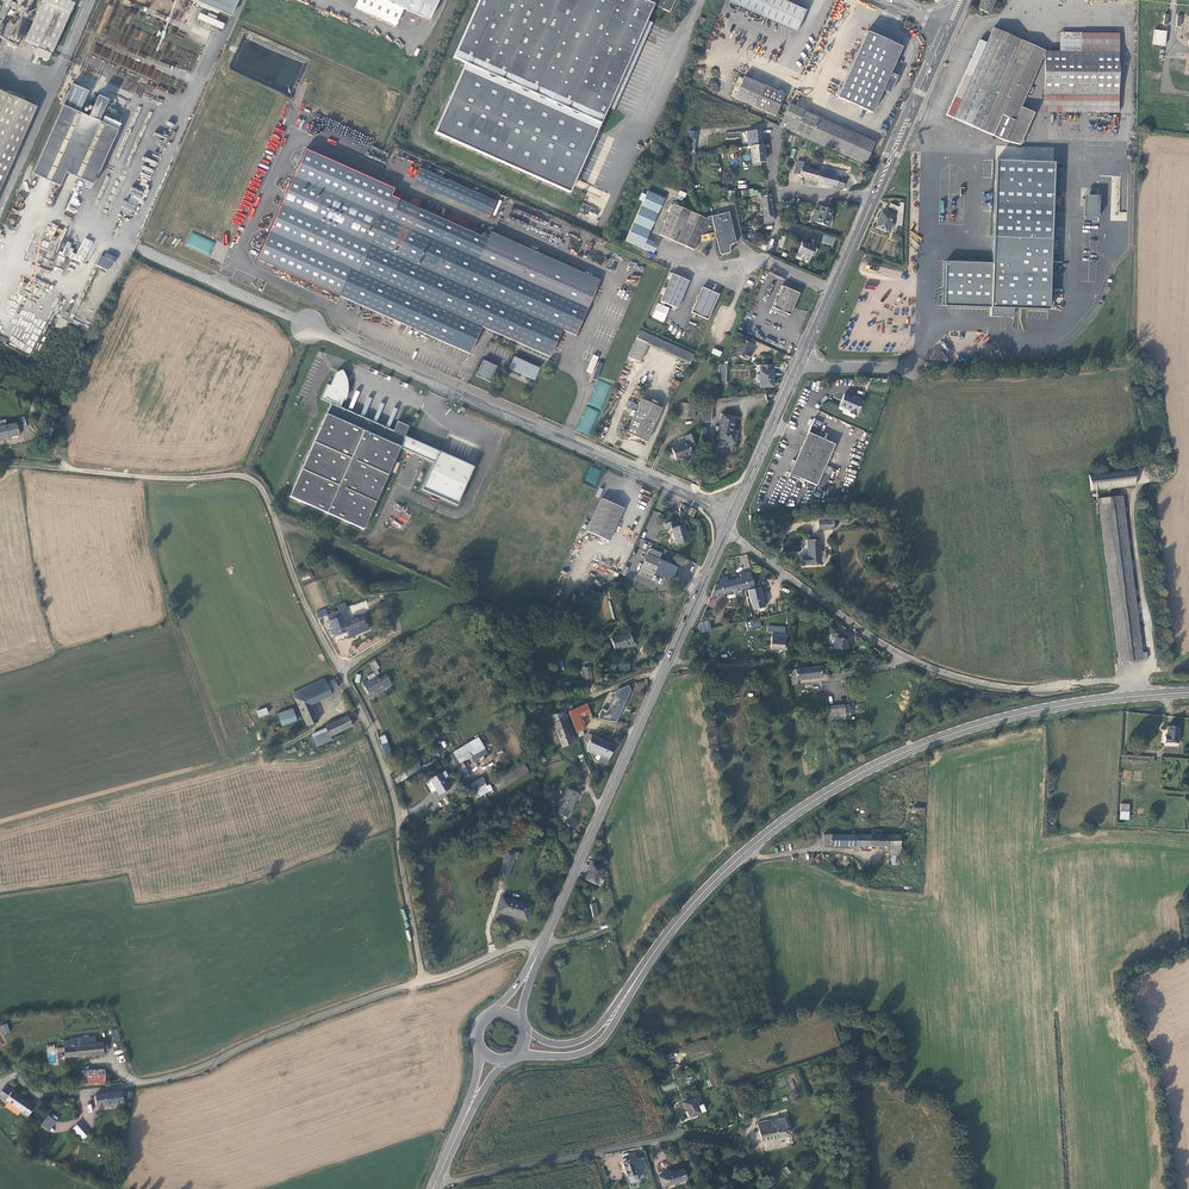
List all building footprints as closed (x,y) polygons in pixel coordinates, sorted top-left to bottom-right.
[(3,20),(12,0),(0,0),(0,18),(3,20)] [(11,7),(29,15),(36,0),(14,0),(11,7)] [(29,15),(27,18),(33,21),(24,40),(53,53),(76,0),(36,0),(29,15)] [(196,4),(195,5),(216,14),(218,11),(229,16),(237,0),(188,0),(196,4)] [(354,7),(395,25),(402,9),(428,20),(437,0),(357,0),(354,7)] [(570,192),(653,4),(670,12),(675,0),(479,0),(454,57),(466,62),(434,132),(570,192)] [(769,0),(728,0),(728,1),(762,16),(769,0)] [(783,0),(769,0),(762,16),(796,31),(806,10),(783,0)] [(996,0),(982,0),(978,8),(990,13),(996,0)] [(209,32),(215,18),(207,14),(200,28),(209,32)] [(703,27),(706,19),(700,16),(697,25),(703,27)] [(909,29),(912,22),(906,19),(904,27),(909,29)] [(1044,51),(993,28),(987,42),(981,39),(947,114),(1004,140),(1020,144),(1024,132),(1011,128),(1021,106),(1044,51)] [(1153,44),(1165,45),(1166,31),(1154,30),(1153,44)] [(872,112),(901,47),(868,32),(838,97),(872,112)] [(1057,51),(1044,51),(1044,112),(1118,112),(1119,33),(1058,33),(1057,51)] [(51,55),(37,48),(34,54),(48,61),(51,55)] [(756,107),(764,87),(744,78),(736,98),(756,107)] [(783,95),(777,93),(764,87),(756,107),(776,115),(784,96),(783,95)] [(37,107),(0,91),(0,184),(37,107)] [(63,105),(31,173),(59,186),(65,173),(92,185),(121,124),(107,117),(103,124),(98,121),(108,100),(98,96),(88,117),(63,105)] [(779,126),(865,165),(875,142),(789,104),(779,126)] [(1024,132),(1031,111),(1021,106),(1011,128),(1024,132)] [(763,144),(763,130),(747,131),(748,146),(751,146),(763,144)] [(751,146),(752,165),(761,165),(761,161),(765,161),(763,144),(751,146)] [(398,199),(392,196),(396,188),(306,148),(258,259),(470,354),(483,326),(551,355),(564,329),(576,334),(596,287),(487,239),(398,199)] [(695,154),(688,153),(687,169),(694,170),(695,154)] [(798,176),(817,181),(820,172),(802,167),(803,161),(798,159),(794,172),(798,174),(798,176)] [(946,261),(944,305),(1049,309),(1054,161),(996,159),(993,262),(946,261)] [(495,201),(421,167),(414,182),(488,216),(495,201)] [(820,172),(817,181),(843,189),(846,179),(845,179),(835,176),(836,171),(825,168),(824,173),(820,172)] [(682,201),(686,193),(680,190),(676,198),(682,201)] [(626,241),(649,252),(653,243),(647,240),(666,199),(650,191),(626,241)] [(765,223),(775,221),(771,194),(768,195),(768,193),(761,194),(761,195),(762,200),(765,223)] [(1084,194),(1084,198),(1084,216),(1099,216),(1099,195),(1084,194)] [(897,231),(902,232),(904,202),(901,202),(900,206),(891,203),(889,207),(898,210),(897,231)] [(716,233),(712,216),(708,218),(707,219),(678,207),(678,204),(675,203),(675,205),(672,204),(659,234),(693,250),(700,237),(701,236),(715,234),(716,233)] [(818,212),(814,210),(810,220),(827,227),(831,216),(833,210),(821,206),(818,212)] [(893,216),(881,211),(875,227),(885,231),(886,229),(890,231),(893,223),(891,222),(893,216)] [(728,212),(712,216),(716,233),(715,234),(716,239),(715,239),(720,255),(732,252),(731,249),(730,248),(730,246),(731,245),(732,244),(736,244),(728,212)] [(52,222),(47,230),(53,234),(58,226),(52,222)] [(186,245),(210,255),(215,242),(191,232),(186,245)] [(490,232),(487,239),(596,287),(600,280),(490,232)] [(715,234),(701,236),(703,243),(715,239),(716,239),(715,234)] [(835,238),(823,234),(820,241),(833,245),(835,238)] [(66,255),(82,263),(93,241),(85,237),(77,254),(72,252),(72,251),(69,249),(66,255)] [(801,244),(796,255),(810,261),(817,244),(809,240),(806,246),(801,244)] [(96,265),(108,271),(115,257),(106,252),(104,256),(101,255),(96,265)] [(865,269),(876,272),(878,268),(867,264),(865,269)] [(689,281),(672,274),(660,301),(677,309),(689,281)] [(784,286),(774,308),(779,310),(787,313),(790,316),(793,311),(797,309),(796,305),(801,294),(784,286)] [(720,294),(703,287),(692,312),(709,319),(720,294)] [(695,354),(640,329),(635,341),(690,365),(695,354)] [(755,340),(738,332),(736,337),(741,339),(735,354),(748,360),(751,354),(749,353),(755,340)] [(547,360),(549,357),(525,346),(524,349),(547,360)] [(711,353),(720,357),(722,351),(713,348),(711,353)] [(510,369),(524,376),(527,377),(536,381),(541,370),(515,357),(510,369)] [(496,367),(482,361),(476,376),(490,382),(496,367)] [(598,380),(602,362),(597,361),(594,379),(598,380)] [(773,387),(772,365),(759,365),(760,387),(773,387)] [(457,504),(474,465),(404,435),(408,425),(398,420),(394,430),(340,406),(343,398),(344,395),(345,393),(346,390),(346,386),(345,383),(345,379),(344,376),(343,375),(335,372),(330,385),(327,384),(320,398),(331,403),(289,495),(364,528),(399,446),(433,461),(422,488),(457,504)] [(587,404),(601,409),(611,385),(598,379),(587,404)] [(855,416),(862,401),(857,399),(854,400),(844,395),(840,405),(850,410),(849,413),(855,416)] [(662,407),(642,398),(627,433),(634,436),(636,440),(641,438),(647,441),(662,407)] [(694,419),(694,404),(680,403),(680,419),(694,419)] [(589,435),(599,411),(586,405),(576,429),(589,435)] [(735,417),(722,414),(717,439),(735,443),(736,436),(732,435),(735,417)] [(17,434),(14,421),(2,424),(0,425),(0,438),(17,434)] [(816,486),(834,444),(808,433),(796,461),(790,473),(789,476),(801,481),(802,479),(816,486)] [(694,451),(694,434),(686,437),(687,443),(672,448),(676,461),(692,455),(691,452),(694,451)] [(790,473),(796,461),(791,458),(785,471),(790,473)] [(824,489),(832,467),(826,465),(818,486),(824,489)] [(596,484),(600,469),(590,466),(585,481),(596,484)] [(1088,475),(1090,490),(1134,485),(1132,470),(1088,475)] [(1119,663),(1147,660),(1147,653),(1142,653),(1122,496),(1098,498),(1119,663)] [(609,540),(624,507),(603,497),(587,530),(609,540)] [(696,510),(691,507),(688,513),(693,516),(696,510)] [(829,519),(819,520),(820,529),(830,528),(829,519)] [(675,520),(664,523),(666,531),(671,529),(676,545),(689,542),(687,532),(685,524),(676,527),(675,520)] [(809,556),(803,557),(803,565),(822,563),(820,539),(809,540),(809,556)] [(637,575),(651,581),(661,558),(661,555),(652,551),(649,551),(637,575)] [(664,563),(660,575),(678,583),(683,571),(664,563)] [(307,567),(299,570),(303,581),(313,578),(311,571),(308,572),(307,567)] [(754,585),(751,572),(744,574),(744,575),(745,577),(728,582),(726,577),(719,579),(720,584),(716,585),(710,597),(748,588),(748,586),(754,585)] [(755,589),(749,591),(753,609),(765,606),(760,588),(755,589)] [(315,612),(318,619),(328,615),(325,608),(315,612)] [(357,635),(371,629),(369,625),(367,626),(362,615),(344,622),(342,616),(330,620),(336,636),(348,632),(350,635),(356,633),(357,635)] [(752,620),(744,622),(747,630),(754,628),(752,620)] [(698,626),(701,633),(711,629),(709,621),(700,623),(698,626)] [(841,633),(832,632),(831,638),(834,637),(833,648),(830,647),(829,652),(841,653),(842,648),(847,649),(848,639),(840,639),(841,633)] [(615,650),(633,644),(629,633),(611,639),(615,650)] [(772,648),(784,649),(785,638),(773,637),(772,648)] [(827,665),(791,670),(791,676),(795,675),(796,680),(822,676),(822,672),(827,671),(827,665)] [(584,668),(585,680),(592,680),(590,667),(584,668)] [(392,683),(387,674),(378,679),(374,672),(367,677),(369,680),(363,684),(369,693),(382,685),(384,688),(392,683)] [(333,681),(337,679),(336,677),(332,678),(332,677),(324,681),(322,677),(291,691),(306,724),(316,720),(309,703),(330,694),(328,689),(335,686),(333,681)] [(617,689),(618,690),(618,691),(608,709),(604,709),(599,717),(616,722),(631,691),(628,685),(617,689)] [(584,730),(577,715),(595,708),(593,700),(569,711),(577,733),(584,730)] [(828,715),(845,713),(844,704),(827,706),(828,715)] [(276,712),(280,724),(295,719),(291,707),(276,712)] [(258,717),(268,715),(267,708),(256,710),(258,717)] [(566,711),(551,714),(563,747),(573,744),(570,737),(574,735),(566,711)] [(329,735),(351,725),(346,715),(324,725),(325,727),(328,736),(329,735)] [(331,739),(329,735),(328,736),(325,727),(310,734),(315,746),(331,739)] [(1177,744),(1178,728),(1166,727),(1166,735),(1164,735),(1164,743),(1177,744)] [(614,745),(589,734),(585,741),(588,744),(586,750),(600,756),(598,762),(605,764),(614,745)] [(482,745),(478,736),(460,747),(452,752),(458,760),(465,756),(482,745)] [(386,743),(381,745),(385,757),(391,754),(386,743)] [(484,748),(482,745),(465,756),(466,758),(475,753),(484,748)] [(487,752),(484,748),(475,753),(478,757),(487,752)] [(452,752),(450,753),(461,772),(464,770),(452,752)] [(504,777),(509,784),(529,772),(524,764),(504,777)] [(450,776),(447,770),(425,783),(431,793),(437,790),(440,794),(450,788),(445,779),(450,776)] [(397,783),(405,778),(403,774),(395,778),(397,783)] [(468,784),(473,799),(493,791),(490,784),(486,785),(483,778),(468,784)] [(556,815),(566,819),(578,794),(568,789),(556,815)] [(1129,804),(1121,804),(1121,820),(1129,820),(1129,804)] [(869,835),(823,834),(823,846),(888,847),(888,855),(893,855),(892,863),(899,864),(899,858),(901,858),(901,845),(900,846),(900,835),(879,836),(879,830),(870,830),(869,835)] [(507,851),(500,875),(509,878),(515,858),(519,859),(521,855),(507,851)] [(595,884),(602,870),(592,865),(586,879),(595,884)] [(531,905),(503,897),(498,911),(515,916),(516,914),(528,918),(531,905)] [(599,916),(596,904),(590,906),(593,918),(599,916)] [(1,1025),(4,1034),(10,1032),(7,1023),(1,1025)] [(113,1043),(120,1041),(117,1028),(110,1030),(113,1043)] [(97,1036),(95,1036),(71,1038),(71,1041),(65,1041),(66,1056),(105,1053),(104,1041),(98,1042),(97,1036)] [(84,1085),(106,1084),(105,1069),(83,1070),(84,1085)] [(664,1093),(676,1087),(674,1082),(667,1085),(666,1083),(660,1085),(664,1093)] [(27,1102),(5,1087),(0,1095),(0,1097),(28,1116),(34,1107),(27,1102)] [(123,1103),(122,1092),(99,1095),(95,1096),(96,1106),(123,1103)] [(698,1106),(695,1099),(683,1103),(689,1118),(705,1111),(703,1104),(698,1106)] [(40,1125),(49,1132),(57,1121),(48,1115),(40,1125)] [(756,1141),(788,1135),(784,1117),(752,1124),(756,1141)] [(80,1122),(73,1128),(83,1139),(89,1133),(80,1122)] [(642,1172),(637,1159),(622,1164),(626,1177),(628,1177),(629,1179),(634,1178),(633,1175),(642,1172)] [(783,1168),(785,1170),(788,1174),(792,1171),(787,1165),(783,1168)] [(686,1179),(682,1169),(658,1177),(662,1187),(686,1179)]
